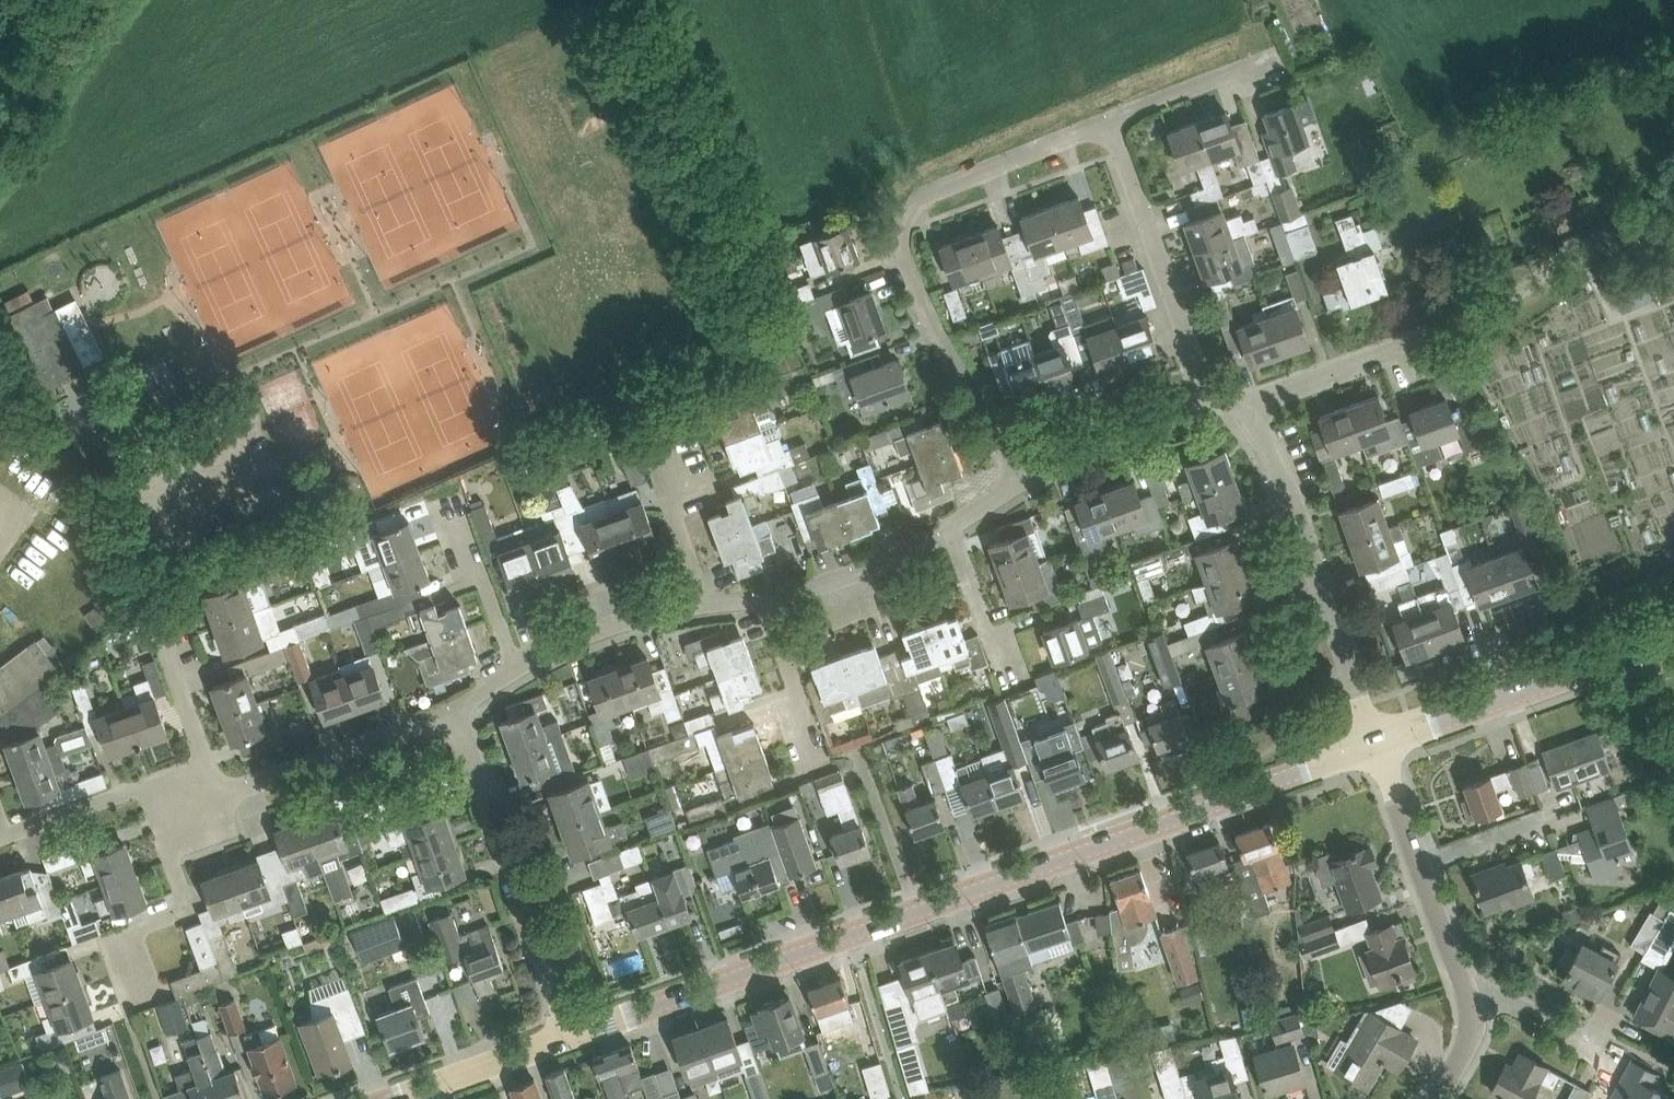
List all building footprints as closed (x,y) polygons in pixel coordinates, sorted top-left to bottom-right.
[(1271,154),(1260,158),(1267,180),(1272,195),(1282,222),(1294,217),(1300,215),(1300,214),(1291,188),(1286,190),(1280,173),(1294,168),(1295,170),(1316,163),(1308,141),(1302,124),(1301,122),(1299,114),(1295,104),(1265,114),(1273,137),(1266,140),(1271,154)] [(1231,125),(1226,111),(1197,121),(1211,159),(1234,150),(1240,166),(1247,163),(1255,184),(1267,180),(1260,158),(1246,120),(1231,125)] [(1223,194),(1211,159),(1197,121),(1169,131),(1182,169),(1196,164),(1205,187),(1191,192),(1196,206),(1218,199),(1217,196),(1223,194)] [(1366,139),(1374,158),(1389,151),(1381,132),(1366,139)] [(1179,229),(1175,215),(1196,209),(1191,193),(1156,202),(1164,233),(1179,229)] [(1079,197),(1050,207),(1063,244),(1076,239),(1081,252),(1109,243),(1096,206),(1084,210),(1079,197)] [(1200,218),(1185,223),(1196,253),(1245,235),(1245,233),(1258,228),(1254,216),(1244,220),(1241,214),(1226,219),(1218,199),(1196,206),(1200,218)] [(1026,229),(1014,233),(1035,292),(1048,287),(1043,275),(1051,273),(1043,251),(1063,244),(1050,207),(1022,217),(1026,229)] [(1323,292),(1328,308),(1327,309),(1327,310),(1397,286),(1396,285),(1389,287),(1380,260),(1377,262),(1373,251),(1371,252),(1360,222),(1356,223),(1352,213),(1336,219),(1348,252),(1336,256),(1346,284),(1323,292)] [(1294,217),(1282,222),(1283,224),(1290,244),(1292,249),(1296,259),(1318,251),(1304,214),(1300,215),(1294,217)] [(1270,226),(1274,238),(1287,234),(1283,224),(1282,222),(1270,226)] [(800,243),(812,274),(827,268),(829,268),(831,272),(844,267),(843,264),(860,258),(847,225),(800,243)] [(970,236),(983,273),(984,277),(983,277),(986,287),(1002,282),(997,268),(1011,263),(1023,296),(1035,292),(1014,233),(1003,237),(998,225),(970,236)] [(1255,261),(1245,235),(1196,253),(1206,280),(1229,272),(1233,284),(1255,277),(1250,263),(1255,261)] [(954,283),(982,273),(983,273),(970,236),(941,246),(954,283)] [(1126,273),(1131,272),(1139,269),(1134,257),(1122,261),(1126,273)] [(1116,262),(1103,267),(1107,280),(1121,276),(1116,262)] [(1144,267),(1139,269),(1131,272),(1144,309),(1157,305),(1144,267)] [(1296,301),(1309,296),(1299,269),(1286,273),(1294,295),(1296,301)] [(1646,282),(1616,294),(1623,312),(1653,300),(1646,282)] [(781,310),(790,306),(813,298),(815,297),(810,283),(776,296),(781,310)] [(814,298),(790,306),(794,317),(802,315),(804,320),(827,311),(827,313),(833,328),(846,323),(852,339),(847,341),(853,355),(879,344),(874,332),(885,327),(872,292),(850,300),(845,286),(833,291),(815,297),(814,298)] [(967,315),(957,288),(944,292),(954,320),(967,315)] [(1088,291),(1074,295),(1076,301),(1077,305),(1091,300),(1088,291)] [(1060,297),(1070,324),(1074,335),(1087,330),(1077,305),(1076,301),(1074,295),(1073,293),(1060,297)] [(0,319),(0,325),(36,396),(82,373),(78,366),(83,364),(86,363),(59,308),(56,310),(48,295),(35,302),(0,319)] [(1222,327),(1235,322),(1225,295),(1212,300),(1222,327)] [(1290,297),(1263,306),(1264,309),(1267,317),(1281,354),(1309,344),(1296,307),(1298,306),(1296,301),(1294,295),(1290,297)] [(1280,354),(1264,309),(1253,314),(1255,321),(1239,327),(1252,364),(1280,354)] [(1112,314),(1086,323),(1090,335),(1088,335),(1101,373),(1129,363),(1116,326),(1112,314)] [(1146,315),(1125,322),(1116,326),(1129,363),(1159,352),(1146,315)] [(978,325),(983,337),(999,332),(995,319),(978,325)] [(1036,354),(1033,355),(1047,392),(1076,381),(1072,369),(1084,364),(1074,335),(1070,324),(1052,329),(1049,333),(1054,348),(1036,354)] [(1036,354),(1031,339),(989,354),(996,375),(1008,370),(1019,401),(1047,392),(1033,355),(1036,354)] [(778,374),(758,381),(763,393),(772,390),(809,376),(800,352),(773,362),(778,374)] [(864,358),(852,362),(819,374),(813,376),(817,386),(836,378),(840,390),(856,384),(865,409),(883,403),(903,395),(896,377),(903,375),(897,359),(869,369),(864,358)] [(720,420),(727,441),(777,423),(775,422),(777,417),(775,411),(771,410),(764,393),(727,407),(731,416),(720,420)] [(1362,443),(1367,456),(1409,441),(1403,426),(1400,416),(1387,421),(1377,395),(1348,406),(1362,443)] [(1403,426),(1409,441),(1417,466),(1443,457),(1436,438),(1458,430),(1447,399),(1412,411),(1416,422),(1403,426)] [(1334,453),(1362,443),(1348,406),(1320,416),(1325,429),(1312,433),(1333,491),(1346,486),(1334,453)] [(916,448),(921,463),(954,451),(946,429),(943,430),(940,422),(926,427),(922,415),(901,422),(886,428),(891,440),(896,438),(902,453),(916,448)] [(777,423),(728,441),(735,461),(738,460),(742,469),(755,464),(759,462),(763,474),(779,468),(786,465),(790,463),(785,448),(780,435),(782,431),(780,424),(777,423)] [(1463,428),(1458,430),(1464,449),(1465,452),(1484,444),(1473,424),(1463,428)] [(627,452),(622,454),(632,484),(647,479),(636,449),(627,452)] [(1178,483),(1183,497),(1196,492),(1235,478),(1225,450),(1187,464),(1193,478),(1178,483)] [(962,470),(954,451),(921,463),(926,475),(911,480),(916,495),(912,497),(917,510),(955,496),(951,484),(955,483),(954,482),(951,475),(962,470)] [(845,481),(850,493),(835,499),(848,536),(871,527),(870,524),(878,521),(876,514),(887,510),(869,461),(857,466),(860,475),(845,481)] [(786,465),(779,468),(785,484),(792,481),(786,465)] [(764,474),(755,477),(759,489),(761,495),(786,486),(785,484),(779,468),(763,474),(764,474)] [(1384,496),(1415,484),(1411,471),(1379,483),(1384,496)] [(1160,475),(1148,479),(1153,494),(1157,506),(1169,501),(1160,475)] [(720,513),(710,517),(718,538),(754,524),(749,511),(761,507),(755,490),(759,489),(755,477),(733,486),(737,497),(717,504),(720,513)] [(1203,511),(1188,517),(1196,538),(1229,526),(1225,514),(1246,507),(1235,478),(1196,492),(1203,511)] [(1157,506),(1153,494),(1140,498),(1134,480),(1105,491),(1119,528),(1134,522),(1137,533),(1164,523),(1157,506)] [(571,483),(557,488),(563,504),(577,542),(589,538),(592,545),(594,553),(603,550),(604,553),(624,546),(612,512),(611,512),(606,498),(584,506),(571,483)] [(620,493),(606,498),(611,512),(612,512),(624,546),(646,538),(644,534),(653,531),(637,487),(621,493),(620,493)] [(817,536),(821,546),(848,536),(835,499),(823,504),(818,491),(791,501),(805,540),(817,536)] [(1105,533),(1119,528),(1105,491),(1077,501),(1082,517),(1070,521),(1082,555),(1109,545),(1105,533)] [(1377,498),(1340,511),(1350,540),(1388,526),(1377,498)] [(1535,535),(1522,501),(1510,505),(1522,539),(1535,535)] [(495,529),(486,503),(472,508),(481,534),(495,529)] [(538,523),(525,528),(542,576),(572,565),(572,564),(583,560),(577,542),(563,504),(549,509),(542,511),(546,520),(538,523)] [(393,512),(350,528),(365,569),(370,568),(419,550),(409,522),(401,524),(401,522),(397,524),(393,512)] [(1038,560),(1028,533),(1036,530),(1031,515),(998,527),(1003,540),(990,545),(1000,573),(1038,560)] [(754,524),(718,538),(726,558),(732,556),(737,554),(745,575),(745,576),(765,568),(760,555),(777,549),(771,533),(766,520),(754,524)] [(1388,526),(1350,540),(1361,568),(1364,567),(1369,580),(1406,567),(1415,564),(1410,551),(1398,555),(1393,541),(1404,537),(1399,522),(1388,526)] [(1452,525),(1440,530),(1445,545),(1457,540),(1452,525)] [(1190,555),(1197,552),(1208,582),(1245,568),(1229,526),(1196,538),(1186,541),(1190,555)] [(542,576),(525,528),(496,538),(513,586),(542,576)] [(331,534),(302,545),(307,558),(323,553),(336,548),(331,534)] [(308,561),(307,558),(302,545),(271,556),(277,573),(308,561)] [(1538,584),(1524,546),(1495,557),(1508,595),(1538,584)] [(422,581),(430,578),(419,550),(370,568),(374,579),(390,573),(396,590),(419,582),(419,584),(423,583),(422,581)] [(1447,591),(1459,586),(1452,564),(1447,550),(1433,555),(1447,591)] [(323,553),(307,558),(308,561),(318,587),(333,581),(323,553)] [(1159,553),(1131,562),(1132,563),(1135,572),(1146,602),(1156,599),(1148,575),(1164,570),(1165,569),(1159,553)] [(1065,597),(1050,555),(1038,560),(1000,573),(1011,602),(1031,595),(1036,608),(1065,597)] [(1479,600),(1481,604),(1508,595),(1495,557),(1472,565),(1469,558),(1452,564),(1459,586),(1466,604),(1479,600)] [(1373,593),(1411,579),(1406,567),(1369,580),(1373,593)] [(1210,613),(1184,622),(1189,634),(1216,624),(1239,616),(1235,604),(1255,596),(1245,568),(1208,582),(1193,587),(1198,601),(1205,598),(1213,595),(1218,610),(1210,613)] [(1108,569),(1092,575),(1095,585),(1111,580),(1108,569)] [(255,577),(206,595),(216,623),(253,610),(247,594),(259,589),(255,577)] [(423,595),(419,584),(419,582),(396,590),(357,604),(362,617),(369,614),(394,605),(412,599),(423,595)] [(1054,660),(1101,643),(1091,615),(1111,608),(1102,583),(1077,593),(1081,603),(1079,603),(1083,617),(1044,631),(1054,660)] [(1419,595),(1417,596),(1436,649),(1465,638),(1457,617),(1451,601),(1447,591),(1445,585),(1435,589),(1419,595)] [(1394,622),(1408,659),(1436,649),(1417,596),(1399,602),(1404,618),(1394,622)] [(253,610),(216,623),(226,653),(247,645),(263,640),(263,638),(282,631),(272,603),(271,604),(253,610)] [(333,627),(354,620),(362,617),(357,604),(328,614),(333,627)] [(423,641),(432,638),(467,626),(460,605),(449,609),(439,613),(436,604),(408,614),(414,631),(419,629),(427,626),(432,637),(423,641)] [(105,616),(97,605),(84,613),(92,625),(105,616)] [(394,605),(369,614),(374,628),(399,619),(394,605)] [(294,624),(300,639),(333,627),(328,614),(327,612),(294,624)] [(362,617),(354,620),(366,651),(367,655),(369,654),(370,654),(381,649),(374,628),(369,614),(362,617)] [(946,617),(926,625),(939,661),(952,656),(957,670),(971,665),(973,670),(989,664),(979,635),(965,640),(956,617),(948,620),(946,617)] [(1216,624),(1189,634),(1167,642),(1170,650),(1172,655),(1221,637),(1216,624)] [(904,693),(905,696),(914,722),(922,719),(925,726),(939,720),(937,714),(931,716),(920,683),(944,675),(939,661),(926,625),(905,632),(909,645),(901,648),(901,650),(890,654),(903,689),(904,693)] [(423,641),(404,647),(419,659),(424,657),(434,685),(471,671),(466,659),(476,656),(473,647),(475,647),(467,626),(432,638),(423,641)] [(701,669),(715,663),(720,677),(754,664),(746,644),(743,645),(740,636),(733,639),(728,627),(686,643),(690,656),(696,654),(701,669)] [(1245,631),(1207,645),(1218,674),(1256,660),(1245,631)] [(44,633),(0,667),(0,716),(42,684),(60,670),(47,653),(54,647),(44,633)] [(299,639),(285,644),(290,659),(297,680),(312,675),(299,639)] [(213,686),(222,713),(257,701),(247,674),(290,659),(285,644),(246,658),(246,659),(228,666),(232,678),(213,686)] [(904,693),(903,689),(890,654),(878,658),(873,644),(844,655),(861,704),(890,694),(891,698),(904,693)] [(1093,727),(1094,730),(1081,734),(1085,748),(1089,760),(1103,755),(1107,766),(1138,755),(1126,722),(1135,719),(1109,648),(1095,654),(1116,712),(1106,716),(1108,721),(1093,727)] [(1180,677),(1172,655),(1170,650),(1155,655),(1165,683),(1180,677)] [(847,706),(848,709),(861,704),(844,655),(814,665),(819,678),(807,682),(822,723),(835,718),(832,712),(847,706)] [(660,691),(648,657),(618,668),(631,705),(648,699),(654,715),(665,710),(669,721),(683,716),(672,687),(660,691)] [(139,699),(125,705),(126,707),(140,746),(143,744),(142,742),(168,733),(155,696),(167,692),(156,658),(143,663),(149,678),(134,684),(139,699)] [(1229,702),(1266,688),(1256,660),(1218,674),(1229,702)] [(385,697),(373,664),(344,674),(356,708),(357,707),(359,712),(373,706),(372,702),(385,697)] [(750,689),(761,685),(754,664),(720,677),(725,689),(710,694),(716,711),(732,705),(753,698),(750,689)] [(344,674),(343,674),(341,668),(326,673),(312,678),(327,718),(340,714),(341,718),(356,713),(354,708),(356,708),(344,674)] [(624,723),(619,709),(631,705),(618,668),(590,678),(602,712),(590,716),(606,762),(617,758),(611,741),(614,740),(610,728),(624,723)] [(0,716),(0,720),(6,728),(14,739),(15,741),(7,743),(17,771),(62,754),(93,744),(90,734),(87,726),(58,735),(56,739),(58,743),(46,747),(41,731),(36,725),(60,708),(51,695),(42,684),(0,716)] [(85,685),(73,689),(82,713),(87,726),(90,734),(101,730),(96,716),(85,685)] [(510,719),(503,722),(512,748),(559,732),(560,733),(563,732),(558,720),(542,725),(536,710),(548,705),(544,693),(506,706),(506,707),(510,706),(513,715),(510,717),(510,719)] [(257,701),(222,713),(233,742),(239,740),(243,753),(278,741),(274,728),(279,726),(274,712),(268,697),(257,701)] [(1146,715),(1151,727),(1158,748),(1190,737),(1181,712),(1179,713),(1174,698),(1160,703),(1163,709),(1146,715)] [(1258,698),(1231,709),(1236,721),(1263,711),(1258,698)] [(137,744),(138,746),(140,746),(126,707),(125,705),(96,716),(101,730),(111,754),(137,744)] [(710,711),(685,720),(690,732),(695,730),(715,723),(710,711)] [(1004,747),(980,755),(986,773),(987,774),(997,801),(998,805),(1025,796),(1018,775),(1014,765),(1027,760),(1010,712),(994,718),(1004,747)] [(687,732),(683,719),(671,723),(675,736),(687,732)] [(1023,738),(1021,739),(1035,779),(1048,774),(1052,787),(1070,780),(1084,775),(1083,773),(1074,750),(1084,746),(1075,720),(1073,720),(1074,722),(1024,740),(1023,738)] [(924,731),(924,732),(927,739),(928,741),(929,740),(935,757),(934,758),(945,789),(946,789),(961,783),(965,794),(970,808),(972,814),(998,805),(997,801),(987,774),(972,780),(966,763),(965,763),(957,766),(955,762),(952,752),(950,752),(940,726),(934,728),(924,731)] [(728,766),(764,752),(757,731),(745,735),(742,727),(706,740),(712,755),(722,751),(723,753),(728,766)] [(648,748),(652,759),(699,742),(695,730),(690,732),(647,747),(648,748)] [(559,732),(512,748),(523,778),(531,775),(531,777),(535,776),(534,774),(543,771),(548,783),(574,774),(577,773),(563,732),(560,733),(559,732)] [(1558,786),(1609,768),(1596,733),(1545,751),(1558,786)] [(855,737),(830,746),(833,755),(857,746),(855,737)] [(655,768),(652,759),(648,748),(624,757),(631,777),(655,768)] [(771,773),(772,773),(764,752),(728,766),(715,771),(725,799),(774,782),(771,773)] [(62,754),(17,771),(27,800),(35,797),(36,799),(39,798),(39,796),(61,788),(55,771),(66,767),(62,755),(62,754)] [(934,758),(922,762),(933,793),(945,789),(934,758)] [(1537,759),(1525,763),(1535,790),(1535,792),(1547,788),(1537,759)] [(1535,790),(1525,763),(1464,785),(1469,797),(1463,800),(1469,818),(1501,807),(1495,791),(1514,784),(1518,796),(1535,790)] [(841,769),(815,779),(820,793),(827,812),(834,810),(837,809),(845,829),(831,834),(834,841),(841,862),(870,851),(853,803),(846,784),(841,769)] [(103,772),(65,786),(69,799),(108,785),(103,772)] [(589,780),(551,793),(563,824),(600,811),(589,780)] [(936,798),(920,803),(912,783),(899,788),(915,835),(945,824),(936,798)] [(1573,849),(1556,847),(1560,857),(1590,860),(1598,882),(1623,872),(1616,853),(1632,848),(1618,809),(1613,797),(1608,799),(1588,806),(1595,826),(1575,833),(1573,834),(1573,849)] [(725,812),(721,801),(688,813),(692,824),(725,812)] [(646,817),(653,837),(676,828),(669,808),(646,817)] [(306,820),(324,871),(335,901),(354,894),(342,858),(364,850),(362,843),(361,842),(357,830),(353,819),(341,823),(336,809),(306,820)] [(393,828),(387,830),(392,847),(407,841),(413,839),(418,855),(454,842),(443,811),(401,825),(393,828)] [(573,854),(610,841),(610,840),(627,833),(622,819),(605,826),(600,811),(563,824),(573,854)] [(735,838),(708,849),(717,875),(733,869),(739,885),(743,897),(780,884),(777,874),(787,870),(789,876),(818,866),(800,816),(771,826),(770,822),(734,835),(735,838)] [(290,865),(303,860),(309,876),(324,871),(306,820),(278,830),(290,865)] [(1233,861),(1253,916),(1271,910),(1264,890),(1291,880),(1285,863),(1270,822),(1236,834),(1244,857),(1233,861)] [(368,826),(357,830),(361,842),(372,838),(368,826)] [(1220,841),(1188,852),(1195,873),(1205,899),(1208,907),(1226,901),(1223,893),(1218,877),(1214,868),(1227,864),(1225,859),(1226,859),(1220,841)] [(418,872),(413,874),(418,888),(417,888),(422,899),(442,892),(438,882),(444,880),(465,872),(454,842),(418,855),(423,870),(418,872)] [(89,877),(102,872),(105,881),(134,870),(125,843),(82,859),(89,877)] [(609,854),(589,861),(595,878),(600,876),(626,866),(645,859),(639,843),(620,850),(609,854)] [(1324,881),(1336,877),(1347,908),(1382,896),(1371,865),(1376,863),(1369,843),(1363,845),(1364,848),(1339,857),(1336,850),(1315,857),(1324,881)] [(49,871),(77,861),(72,847),(44,857),(49,871)] [(1556,847),(1540,853),(1551,881),(1559,878),(1567,875),(1564,867),(1560,857),(1556,847)] [(263,870),(259,859),(231,870),(247,914),(275,904),(275,902),(287,898),(281,881),(283,881),(277,865),(263,870)] [(1510,897),(1530,890),(1519,860),(1474,877),(1477,883),(1475,883),(1477,887),(1478,887),(1486,910),(1499,905),(1511,900),(1510,897)] [(699,889),(689,863),(652,877),(653,878),(660,897),(658,898),(668,924),(691,915),(684,894),(699,889)] [(30,867),(0,877),(11,910),(16,923),(30,919),(37,916),(45,913),(47,919),(64,913),(59,900),(58,896),(50,876),(35,883),(30,869),(30,867)] [(1110,912),(1112,931),(1113,941),(1115,940),(1118,967),(1134,966),(1131,942),(1137,941),(1141,939),(1145,935),(1148,928),(1148,922),(1147,917),(1157,914),(1141,869),(1111,880),(1120,906),(1110,909),(1110,912)] [(103,917),(146,902),(134,870),(105,881),(110,893),(96,898),(103,917)] [(231,870),(203,879),(213,906),(219,924),(222,923),(247,914),(231,870)] [(297,876),(283,881),(281,881),(287,898),(288,897),(294,916),(309,911),(297,876)] [(11,910),(0,877),(0,914),(11,910)] [(637,889),(609,899),(614,915),(630,909),(639,934),(668,924),(658,898),(660,897),(653,878),(635,884),(637,889)] [(399,892),(381,899),(385,912),(404,905),(399,892)] [(1015,1014),(1009,1016),(1013,1031),(1042,1022),(1022,965),(1075,947),(1074,944),(1071,934),(1059,901),(1017,915),(1017,914),(985,925),(1014,1010),(1015,1014)] [(1649,910),(1629,945),(1644,953),(1664,918),(1671,907),(1659,901),(1653,912),(1649,910)] [(1660,962),(1673,937),(1673,908),(1671,907),(1664,918),(1644,953),(1660,962)] [(488,924),(461,935),(454,918),(452,912),(430,920),(444,962),(454,958),(466,953),(481,993),(495,987),(489,974),(505,968),(488,924)] [(1096,914),(1098,933),(1112,931),(1110,912),(1096,914)] [(1299,923),(1305,939),(1333,929),(1328,914),(1299,923)] [(74,942),(102,932),(97,918),(69,928),(74,942)] [(352,934),(363,961),(406,945),(395,918),(352,934)] [(1406,934),(1401,920),(1367,933),(1372,949),(1367,951),(1379,982),(1397,976),(1398,976),(1402,975),(1401,974),(1415,969),(1403,935),(1406,934)] [(206,929),(203,921),(186,927),(202,968),(202,969),(218,962),(206,929)] [(739,922),(718,929),(721,938),(742,931),(739,922)] [(219,924),(206,929),(218,962),(224,978),(239,973),(222,923),(219,924)] [(1305,939),(1300,940),(1305,956),(1339,945),(1356,939),(1350,923),(1333,929),(1305,939)] [(1179,982),(1199,975),(1181,926),(1161,933),(1179,982)] [(1081,931),(1071,934),(1074,944),(1085,941),(1081,931)] [(962,960),(956,942),(928,952),(942,992),(945,1000),(959,995),(954,983),(967,979),(968,981),(983,975),(976,956),(962,960)] [(1620,953),(1603,944),(1599,951),(1583,942),(1564,978),(1599,996),(1618,960),(1617,960),(1620,953)] [(4,948),(0,949),(0,969),(10,965),(4,948)] [(60,948),(9,966),(14,980),(26,976),(36,1004),(49,999),(82,986),(72,957),(65,961),(60,948)] [(907,976),(879,984),(897,1046),(916,1041),(920,1040),(917,1027),(921,1015),(947,1006),(945,1000),(942,992),(928,952),(901,961),(907,976)] [(171,980),(177,996),(224,978),(218,962),(202,969),(202,968),(171,980)] [(1660,968),(1635,1015),(1673,1035),(1673,1034),(1669,1031),(1673,1021),(1673,976),(1660,968)] [(391,986),(398,1007),(379,1014),(391,1047),(424,1035),(418,1016),(430,1012),(417,976),(391,986)] [(837,1016),(840,1023),(842,1022),(842,1024),(853,1020),(847,1003),(850,1002),(841,977),(808,988),(820,1022),(837,1016)] [(365,1031),(366,1031),(348,984),(310,999),(312,1018),(301,1022),(320,1072),(337,1066),(337,1067),(352,1061),(344,1039),(365,1031)] [(49,1029),(37,1034),(42,1049),(90,1032),(90,1031),(85,1018),(93,1015),(88,1003),(93,1001),(87,985),(82,986),(49,999),(54,1014),(44,1018),(49,1029)] [(1000,988),(986,992),(1000,1035),(1013,1031),(1009,1016),(1000,988)] [(757,1019),(744,1024),(754,1052),(776,1044),(803,1034),(790,995),(762,1005),(763,1008),(754,1011),(757,1019)] [(959,995),(945,1000),(947,1006),(951,1016),(966,1011),(960,995),(959,995)] [(158,1004),(168,1032),(187,1026),(178,997),(158,1004)] [(230,1031),(244,1026),(233,997),(219,1002),(230,1031)] [(1278,1048),(1256,1055),(1264,1083),(1263,1083),(1265,1088),(1266,1088),(1267,1093),(1305,1081),(1299,1060),(1292,1038),(1303,1035),(1300,1024),(1300,1023),(1296,1011),(1293,1012),(1282,1015),(1269,1019),(1272,1028),(1273,1032),(1276,1043),(1278,1048)] [(1416,1038),(1371,1012),(1338,1069),(1368,1086),(1392,1045),(1407,1053),(1416,1038)] [(211,1031),(208,1032),(202,1015),(191,1019),(197,1036),(196,1036),(219,1098),(246,1098),(235,1068),(226,1071),(211,1031)] [(701,1027),(718,1076),(719,1078),(745,1069),(741,1056),(742,1056),(728,1017),(701,1027)] [(248,1045),(254,1061),(251,1062),(257,1077),(259,1076),(266,1093),(297,1082),(276,1024),(257,1031),(256,1029),(246,1033),(250,1045),(248,1045)] [(106,1026),(90,1032),(94,1043),(111,1037),(106,1026)] [(1155,1026),(1137,1029),(1139,1044),(1157,1041),(1155,1026)] [(692,1085),(718,1076),(701,1027),(675,1036),(692,1085)] [(1239,1097),(1230,1063),(1243,1060),(1237,1035),(1219,1038),(1223,1056),(1213,1059),(1216,1073),(1198,1077),(1203,1095),(1201,1096),(1201,1098),(1234,1098),(1239,1097)] [(194,1098),(219,1098),(196,1036),(184,1040),(194,1068),(176,1074),(181,1089),(189,1086),(194,1098)] [(830,1070),(819,1040),(804,1045),(815,1076),(830,1070)] [(916,1041),(897,1046),(911,1093),(930,1090),(916,1041)] [(592,1057),(600,1078),(607,1098),(631,1098),(628,1090),(644,1084),(649,1098),(683,1098),(682,1096),(681,1092),(679,1087),(664,1093),(656,1071),(655,1070),(642,1075),(631,1044),(592,1057)] [(1167,1098),(1187,1098),(1171,1047),(1152,1050),(1167,1098)] [(1501,1097),(1504,1098),(1505,1098),(1506,1098),(1507,1098),(1529,1098),(1539,1081),(1553,1088),(1560,1074),(1521,1053),(1508,1077),(1501,1073),(1492,1091),(1501,1096),(1501,1097)] [(1096,1096),(1098,1096),(1099,1098),(1119,1098),(1106,1058),(1086,1061),(1096,1096)] [(23,1061),(0,1069),(0,1092),(2,1097),(32,1085),(23,1061)] [(1657,1074),(1632,1061),(1616,1091),(1626,1096),(1624,1098),(1668,1098),(1669,1096),(1651,1086),(1657,1074)] [(873,1098),(877,1098),(892,1096),(882,1063),(863,1067),(873,1098)] [(546,1074),(555,1098),(576,1098),(565,1067),(546,1074)] [(121,1070),(101,1077),(109,1098),(131,1098),(121,1070)] [(746,1075),(755,1098),(771,1098),(761,1070),(746,1075)] [(535,1078),(511,1086),(516,1098),(542,1098),(535,1078)] [(977,1082),(962,1084),(966,1098),(982,1098),(977,1082)] [(1575,1082),(1567,1098),(1587,1098),(1591,1090),(1575,1082)]
